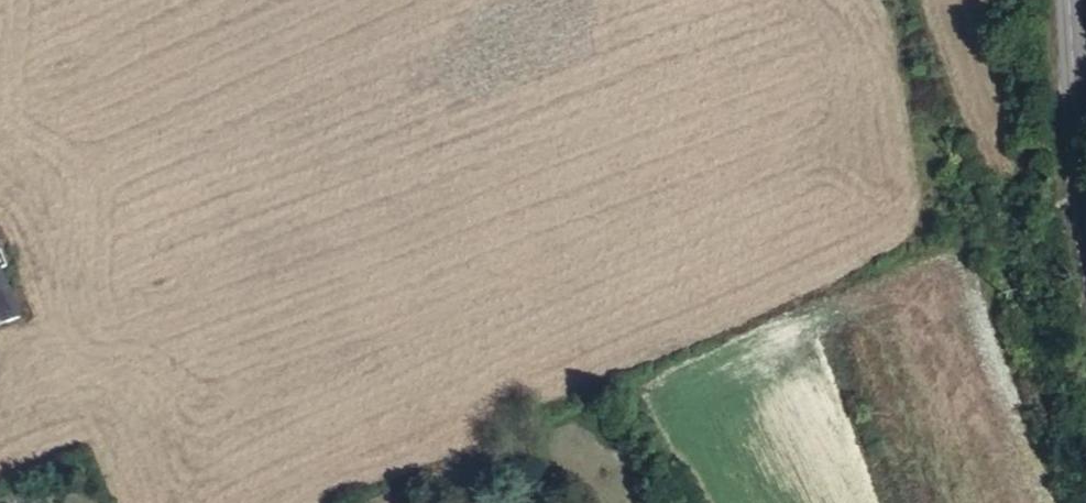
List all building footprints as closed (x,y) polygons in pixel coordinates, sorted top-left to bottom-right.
[(22,315),(0,256),(0,323),(22,315)]
